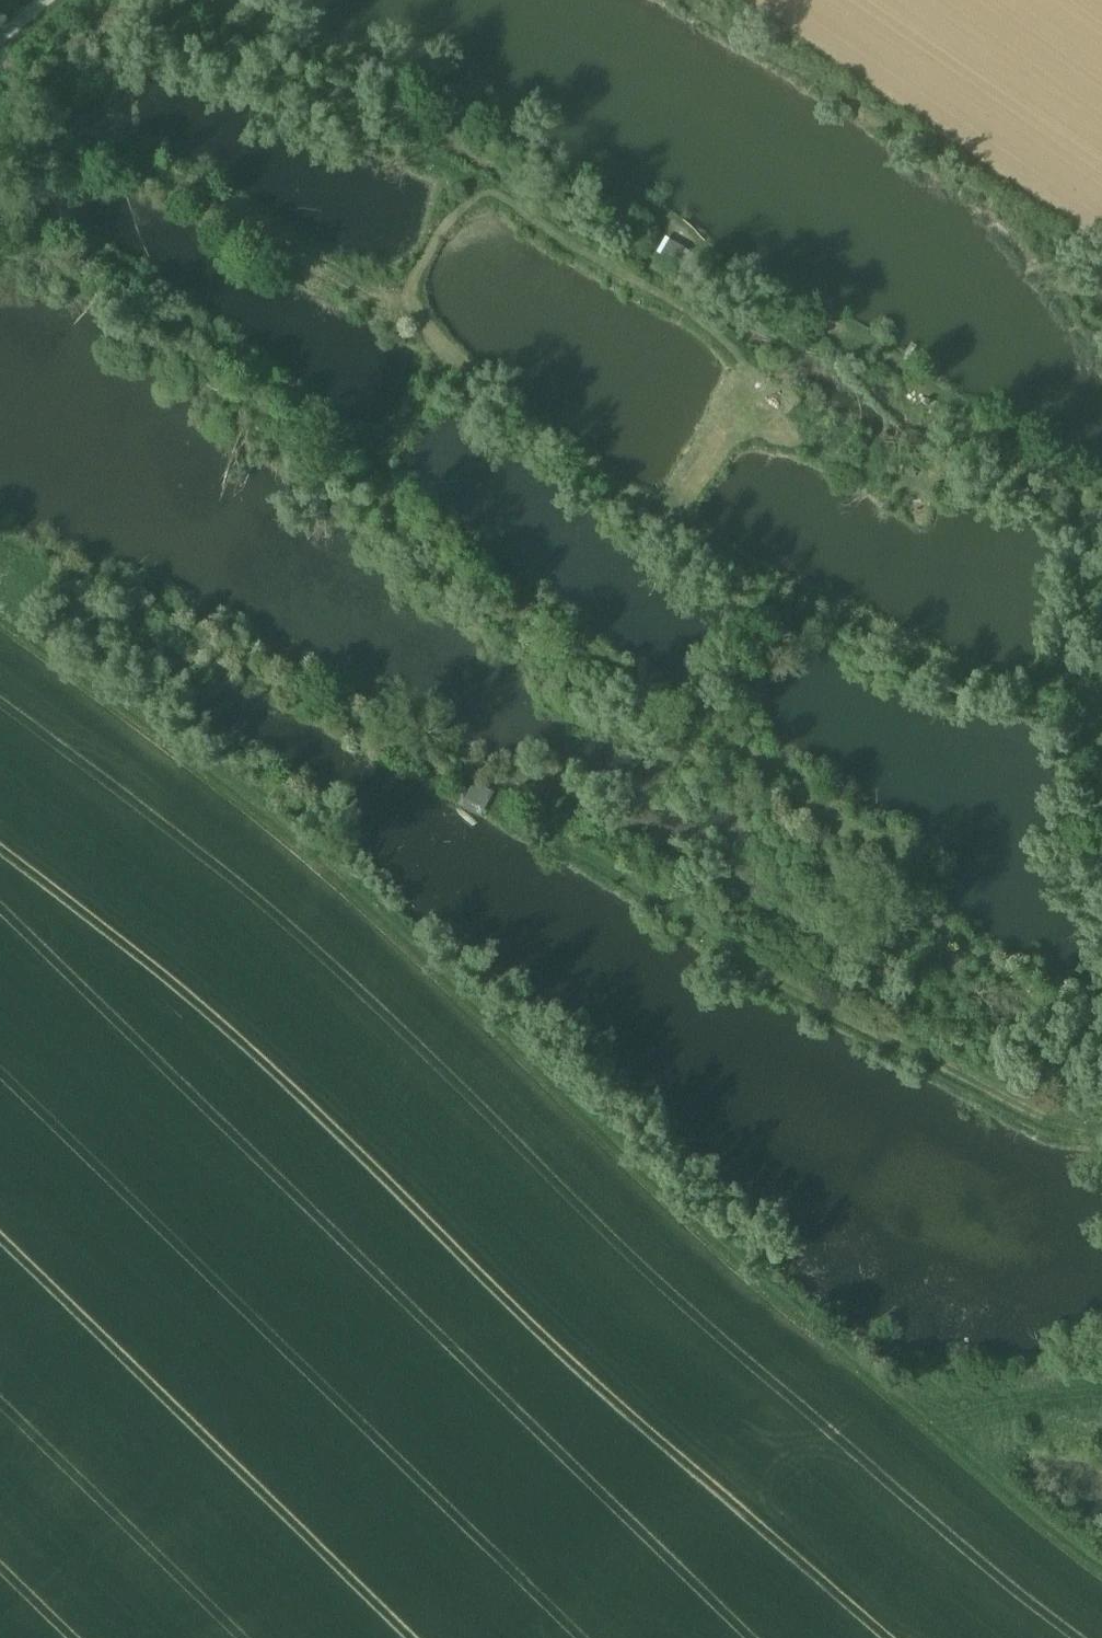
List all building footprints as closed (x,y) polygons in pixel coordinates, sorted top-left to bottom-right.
[(680,259),(689,245),(672,235),(663,249),(680,259)] [(503,795),(478,783),(466,805),(491,818),(503,795)]
